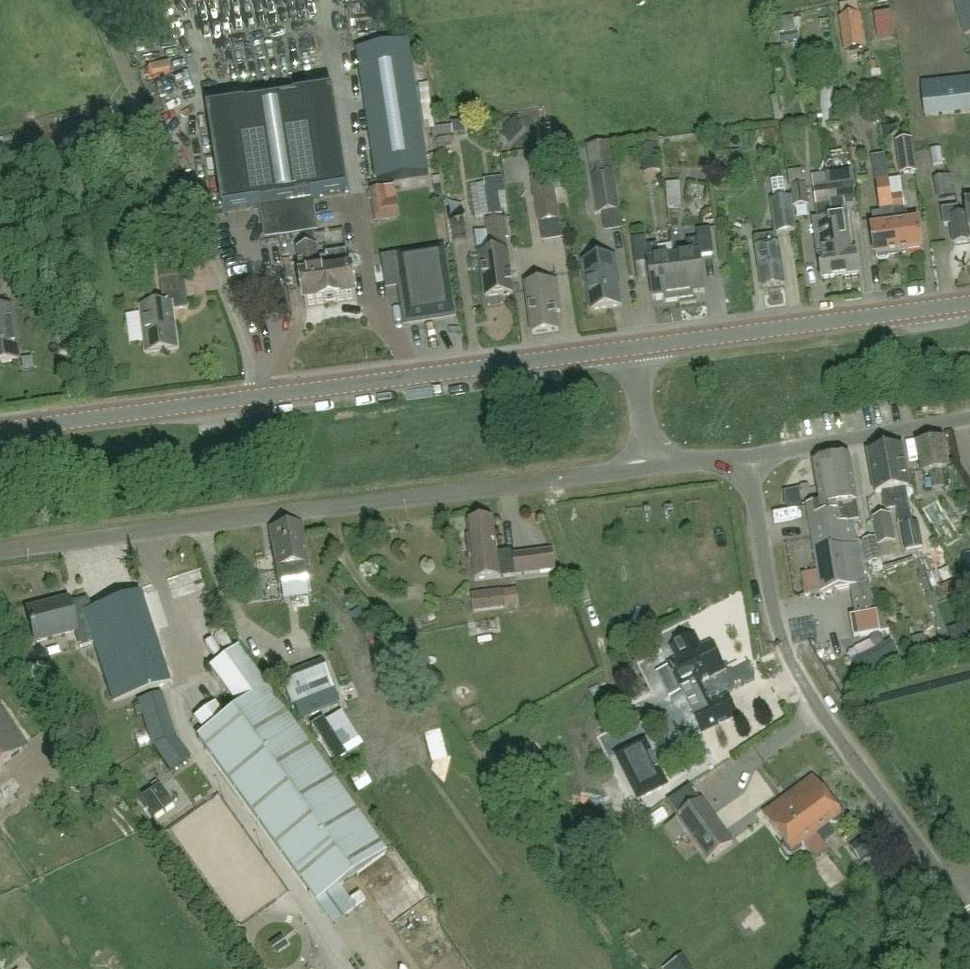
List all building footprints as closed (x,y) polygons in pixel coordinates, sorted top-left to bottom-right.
[(308,24),(320,19),(311,0),(310,0),(299,5),(308,24)] [(965,34),(969,33),(969,0),(955,0),(965,34)] [(885,42),(902,39),(897,12),(880,15),(885,42)] [(840,19),(846,51),(865,47),(860,16),(840,19)] [(408,44),(357,52),(377,182),(428,174),(408,44)] [(969,111),(969,78),(923,84),(926,116),(969,111)] [(350,193),(335,93),(209,113),(224,213),(263,207),(267,237),(317,229),(312,199),(350,193)] [(525,131),(515,120),(499,135),(510,146),(525,131)] [(913,139),(899,141),(904,173),(918,171),(913,139)] [(658,143),(639,146),(641,162),(660,160),(658,143)] [(834,218),(833,218),(835,235),(833,235),(836,256),(835,256),(838,278),(860,275),(857,252),(853,252),(848,216),(847,216),(845,201),(855,200),(853,184),(854,184),(852,171),(828,174),(834,218)] [(613,173),(593,177),(599,214),(619,211),(613,173)] [(833,235),(835,235),(833,218),(831,218),(825,174),(813,176),(816,206),(818,221),(814,221),(822,280),(838,278),(835,256),(836,256),(833,235)] [(940,198),(956,195),(952,175),(936,178),(940,198)] [(552,176),(532,180),(539,223),(558,220),(552,176)] [(506,192),(503,178),(484,180),(485,188),(489,216),(502,214),(499,193),(506,192)] [(902,178),(890,180),(900,253),(924,250),(920,220),(909,222),(908,209),(906,210),(902,178)] [(900,253),(890,180),(890,179),(878,180),(880,198),(882,213),(874,214),(876,226),(872,227),(876,257),(877,257),(881,260),(888,259),(891,255),(900,253)] [(809,206),(806,186),(792,188),(795,208),(809,206)] [(373,194),(382,226),(409,218),(399,187),(373,194)] [(796,230),(792,198),(773,201),(777,233),(796,230)] [(966,202),(968,216),(960,217),(959,208),(945,210),(947,226),(953,225),(955,245),(969,243),(969,201),(966,202)] [(506,218),(486,221),(490,252),(480,254),(485,297),(513,293),(504,229),(507,229),(506,218)] [(689,255),(675,257),(680,299),(694,297),(693,294),(705,292),(701,257),(714,255),(711,229),(697,231),(698,240),(688,241),(689,255)] [(756,246),(757,247),(763,288),(785,285),(779,244),(778,245),(777,236),(775,235),(756,237),(755,239),(756,246)] [(680,299),(675,257),(660,259),(658,245),(647,246),(646,238),(632,239),(636,265),(649,264),(654,299),(666,297),(666,301),(680,299)] [(317,248),(299,251),(303,279),(302,279),(306,307),(327,304),(323,269),(320,269),(317,248)] [(445,248),(382,258),(386,286),(402,284),(408,323),(456,315),(445,248)] [(321,261),(323,269),(327,304),(357,300),(353,271),(352,271),(352,269),(349,270),(347,252),(327,255),(327,260),(321,261)] [(585,285),(587,284),(592,311),(621,306),(617,276),(619,276),(616,257),(582,262),(585,285)] [(189,309),(185,276),(160,279),(164,305),(141,308),(146,353),(179,349),(174,311),(189,309)] [(561,312),(557,281),(526,285),(532,334),(559,331),(556,313),(561,312)] [(11,308),(0,310),(0,363),(18,361),(11,308)] [(929,473),(932,490),(943,488),(940,471),(947,470),(942,441),(917,445),(923,474),(929,473)] [(887,451),(896,509),(905,508),(902,490),(910,489),(903,448),(887,451)] [(886,511),(896,509),(887,451),(869,454),(876,494),(883,493),(886,511)] [(841,524),(853,522),(860,521),(849,457),(831,460),(833,474),(836,482),(840,505),(838,505),(841,524)] [(853,522),(841,524),(838,505),(840,505),(836,482),(833,474),(831,460),(816,463),(822,501),(806,504),(821,593),(851,588),(856,617),(855,617),(858,638),(881,634),(878,613),(872,614),(867,585),(866,585),(859,541),(857,542),(853,522)] [(880,546),(897,544),(892,516),(875,518),(880,546)] [(468,538),(471,556),(471,557),(474,556),(477,581),(517,576),(517,577),(556,572),(554,551),(515,556),(499,558),(494,520),(470,523),(472,538),(468,538)] [(307,562),(301,523),(270,527),(276,567),(278,587),(310,582),(307,562)] [(901,527),(902,533),(906,551),(922,548),(919,530),(918,524),(901,527)] [(883,570),(876,538),(864,540),(869,564),(873,563),(874,572),(883,570)] [(474,613),(504,607),(501,589),(471,595),(474,613)] [(26,609),(35,642),(89,629),(113,702),(168,685),(153,641),(140,596),(92,611),(87,598),(70,603),(68,599),(26,609)] [(703,641),(718,635),(714,623),(698,629),(703,641)] [(709,679),(726,670),(712,641),(702,646),(697,635),(671,648),(677,659),(668,663),(683,692),(702,682),(706,680),(705,679),(708,677),(709,679)] [(880,654),(888,669),(902,662),(895,647),(880,654)] [(327,660),(284,676),(294,702),(336,686),(327,660)] [(703,730),(738,712),(729,694),(712,703),(702,682),(683,692),(703,730)] [(205,734),(197,740),(313,906),(383,857),(267,691),(225,720),(214,704),(194,718),(205,734)] [(190,759),(174,739),(160,693),(137,700),(151,745),(169,772),(190,759)] [(312,726),(337,716),(332,706),(308,715),(312,726)] [(27,748),(0,710),(0,766),(27,748)] [(667,786),(645,741),(616,756),(638,800),(667,786)] [(360,791),(375,787),(369,770),(355,775),(360,791)] [(840,807),(835,807),(812,776),(785,796),(795,809),(798,807),(818,834),(832,823),(837,824),(844,819),(845,814),(840,807)] [(174,807),(160,787),(140,800),(154,820),(174,807)] [(795,809),(785,796),(763,812),(786,843),(786,848),(791,855),(796,855),(803,850),(803,845),(818,834),(798,807),(795,809)] [(733,843),(703,801),(678,819),(709,861),(733,843)] [(876,850),(866,836),(850,847),(860,862),(876,850)] [(679,960),(665,968),(666,968),(685,968),(679,960)]
